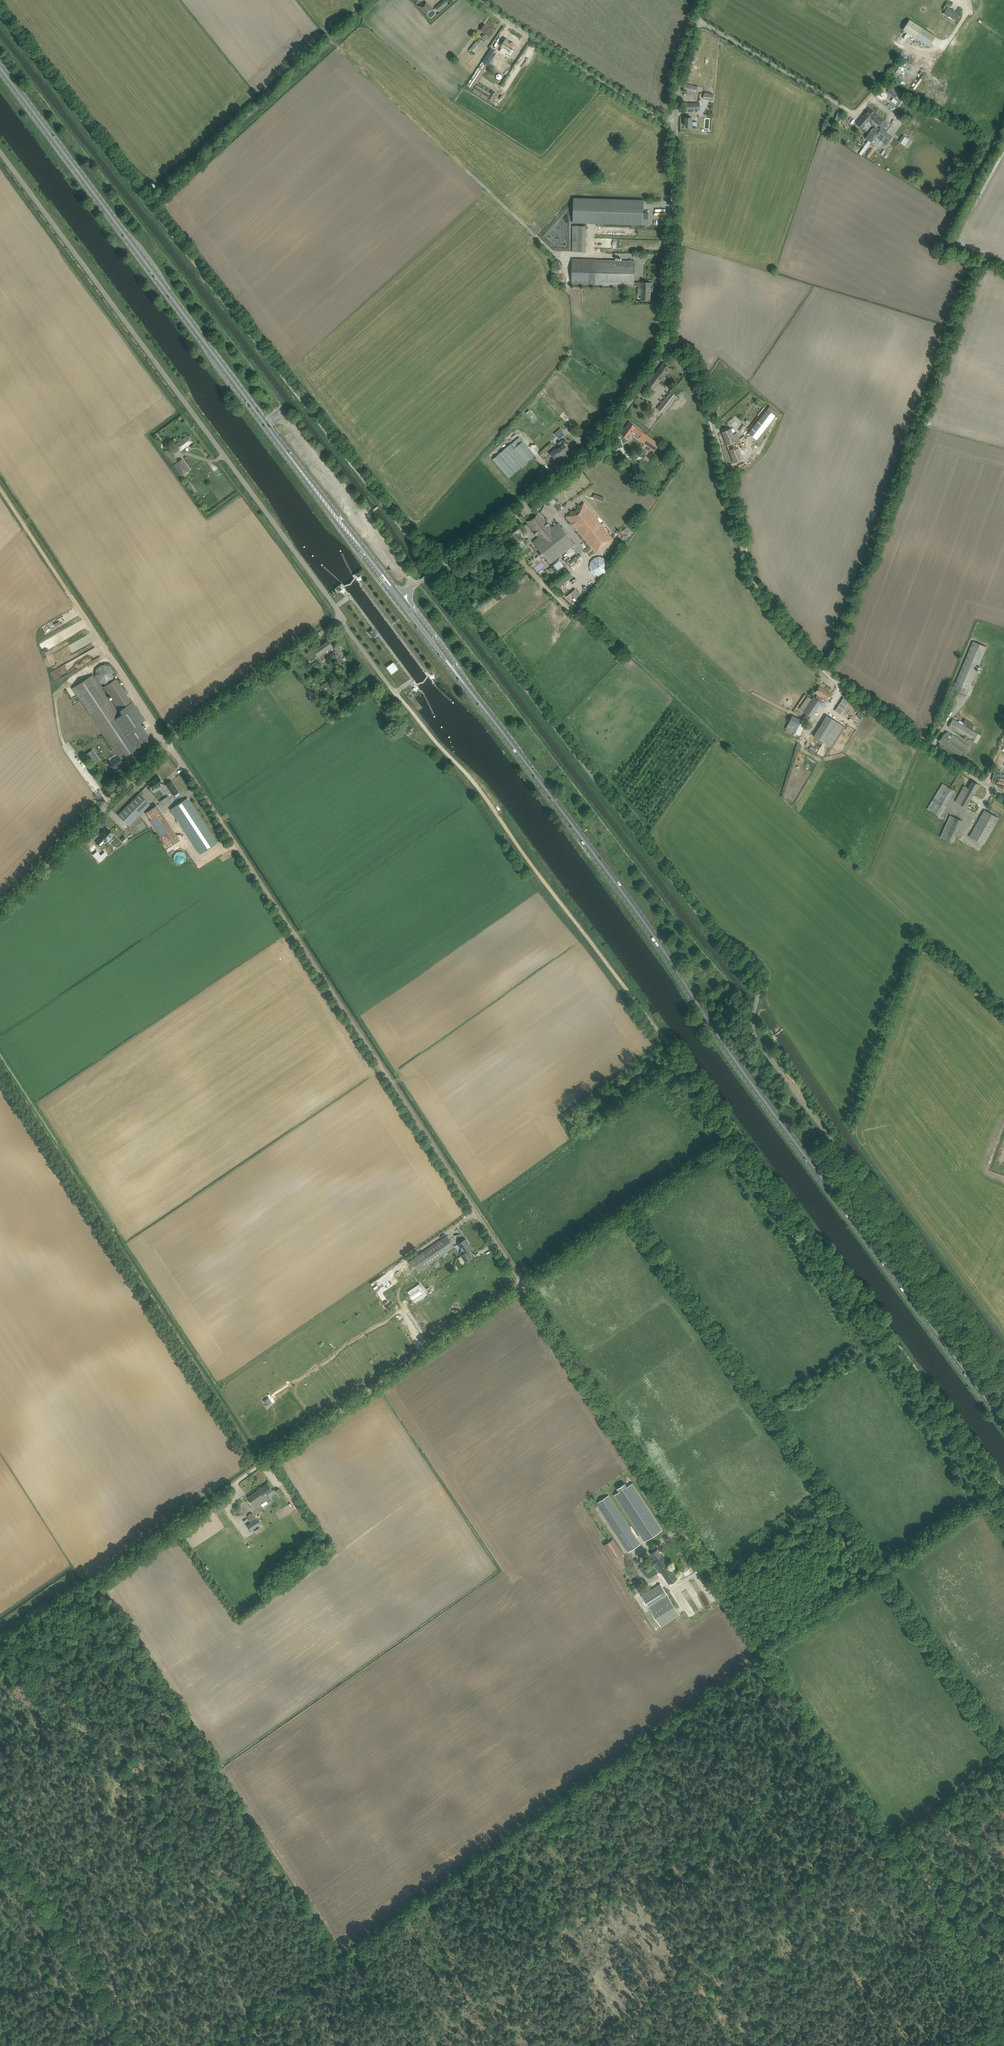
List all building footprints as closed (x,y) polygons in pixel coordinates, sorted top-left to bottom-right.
[(438,13),(448,4),(444,0),(442,0),(434,8),(438,13)] [(420,7),(427,14),(433,9),(426,2),(420,7)] [(948,7),(944,13),(955,20),(959,14),(955,12),(948,7)] [(902,18),(907,21),(912,13),(907,10),(902,18)] [(936,36),(909,20),(903,30),(929,47),(936,36)] [(489,37),(491,35),(494,31),(490,28),(489,28),(485,25),(480,30),(484,33),(482,36),(484,38),(487,35),(489,37)] [(476,41),(470,48),(475,53),(484,42),(480,38),(477,42),(476,41)] [(510,51),(511,49),(514,45),(506,40),(501,48),(504,50),(506,48),(510,51)] [(491,48),(482,62),(489,66),(498,53),(491,48)] [(929,50),(916,49),(915,63),(928,65),(929,50)] [(944,59),(932,60),(933,72),(944,71),(944,59)] [(473,89),(487,67),(481,63),(467,85),(473,89)] [(482,76),(479,81),(497,93),(498,93),(501,88),(500,88),(482,76)] [(698,86),(690,85),(685,84),(684,90),(697,92),(698,86)] [(492,101),(497,94),(492,91),(490,93),(476,85),(472,91),(486,100),(487,98),(492,101)] [(888,90),(896,95),(898,90),(891,86),(888,90)] [(883,119),(873,112),(869,109),(865,113),(871,119),(879,125),(882,127),(886,122),(883,120),(883,119)] [(863,116),(856,124),(860,127),(863,129),(865,127),(867,129),(870,124),(868,123),(871,119),(865,113),(863,116)] [(685,126),(690,126),(692,126),(692,125),(697,125),(697,122),(692,122),(692,118),(685,118),(685,126)] [(864,146),(859,154),(861,155),(871,142),(880,130),(875,126),(871,131),(865,138),(868,140),(866,144),(864,142),(862,145),(864,146)] [(874,144),(878,138),(887,145),(892,137),(881,129),(880,130),(871,142),(874,144)] [(903,135),(899,141),(905,145),(909,139),(903,135)] [(869,158),(874,150),(871,148),(866,156),(869,158)] [(644,200),(639,200),(574,198),(573,223),(648,225),(648,213),(643,213),(644,200)] [(572,251),(586,251),(586,226),(572,226),(572,251)] [(635,261),(595,259),(572,258),(571,284),(594,284),(634,286),(634,285),(637,285),(637,286),(638,287),(642,287),(641,300),(650,300),(650,282),(642,282),(634,282),(635,261)] [(667,377),(665,375),(670,368),(663,363),(646,385),(653,390),(661,379),(664,381),(667,377)] [(664,414),(677,396),(671,391),(657,409),(664,414)] [(770,424),(776,416),(767,409),(761,417),(770,424)] [(529,410),(526,413),(532,419),(535,416),(529,410)] [(757,439),(770,424),(761,417),(749,433),(757,439)] [(625,428),(621,434),(628,439),(632,434),(631,433),(633,431),(640,437),(638,439),(654,451),(659,444),(643,432),(643,433),(630,423),(625,429),(625,428)] [(743,425),(739,430),(745,435),(748,431),(746,430),(747,429),(743,425)] [(566,434),(560,428),(554,434),(557,437),(559,435),(562,438),(566,434)] [(734,463),(739,461),(743,459),(737,442),(740,441),(737,433),(733,434),(731,428),(722,432),(734,463)] [(180,450),(188,444),(192,441),(187,436),(183,439),(181,437),(177,440),(179,442),(176,445),(180,450)] [(535,456),(523,441),(519,437),(512,444),(511,443),(493,459),(509,478),(521,468),(522,469),(528,463),(527,462),(535,456)] [(558,449),(562,454),(568,448),(564,444),(561,441),(558,443),(561,447),(558,449)] [(181,460),(179,461),(168,447),(165,449),(166,450),(164,451),(170,459),(174,465),(181,475),(188,470),(181,460)] [(562,454),(558,449),(557,447),(549,454),(554,460),(562,454)] [(594,550),(611,536),(584,503),(577,508),(577,509),(575,511),(574,511),(567,516),(594,550)] [(349,517),(357,529),(360,527),(362,530),(367,527),(358,512),(349,517)] [(550,564),(575,544),(559,523),(552,529),(538,512),(534,515),(534,516),(531,518),(526,521),(528,523),(530,521),(542,537),(534,544),(550,564)] [(517,525),(508,533),(515,542),(517,544),(516,544),(517,545),(520,543),(522,541),(524,540),(518,533),(521,530),(517,525)] [(570,559),(572,562),(579,557),(576,554),(570,559)] [(600,554),(587,565),(591,570),(599,578),(611,568),(600,554)] [(559,560),(553,565),(547,570),(552,576),(564,567),(559,560)] [(373,629),(368,632),(369,634),(370,633),(373,638),(376,636),(376,635),(377,634),(373,629)] [(60,641),(66,637),(64,633),(57,637),(60,641)] [(327,655),(326,652),(333,646),(328,639),(313,649),(321,659),(327,655)] [(967,695),(987,647),(972,641),(955,684),(953,684),(951,688),(967,695)] [(85,657),(96,650),(92,643),(81,650),(81,654),(81,655),(82,657),(73,659),(72,663),(66,663),(57,669),(56,672),(54,671),(54,673),(54,679),(55,680),(63,679),(64,676),(65,676),(78,668),(79,666),(83,665),(83,664),(80,663),(82,658),(85,658),(85,657)] [(344,654),(342,651),(338,645),(333,648),(335,651),(334,651),(337,655),(335,658),(342,668),(345,666),(342,662),(343,661),(340,657),(344,654)] [(316,662),(309,666),(312,671),(319,666),(316,662)] [(399,669),(394,662),(387,667),(392,674),(399,669)] [(99,683),(107,684),(113,679),(114,672),(110,665),(102,664),(96,669),(95,677),(99,683)] [(122,713),(120,715),(93,674),(72,688),(116,753),(118,756),(110,762),(114,769),(120,765),(120,764),(123,762),(120,759),(122,758),(122,759),(126,756),(151,739),(140,723),(145,720),(135,705),(132,707),(130,703),(129,699),(127,695),(128,693),(126,690),(124,691),(116,679),(104,686),(122,713)] [(325,693),(334,687),(330,680),(321,686),(325,693)] [(813,696),(803,711),(808,715),(811,717),(822,702),(821,701),(822,698),(827,691),(826,690),(820,686),(817,690),(815,692),(818,694),(815,698),(813,696)] [(827,702),(829,699),(832,694),(827,691),(822,698),(827,702)] [(841,713),(846,704),(849,700),(844,697),(836,710),(841,713)] [(792,715),(785,729),(794,733),(793,735),(796,736),(797,734),(800,735),(806,722),(792,715)] [(833,747),(845,727),(826,715),(814,736),(833,747)] [(953,719),(949,726),(974,741),(978,734),(970,729),(973,724),(965,719),(962,724),(953,719)] [(967,745),(953,735),(946,731),(939,741),(960,756),(967,745)] [(95,756),(92,751),(87,755),(86,754),(93,764),(99,759),(96,755),(95,756)] [(992,781),(996,782),(995,783),(1003,786),(1003,775),(1001,774),(1002,771),(998,770),(995,769),(992,781)] [(168,787),(166,785),(165,786),(163,783),(159,776),(158,776),(155,779),(152,781),(148,783),(153,790),(160,785),(163,790),(168,787)] [(168,787),(163,790),(165,793),(169,790),(170,790),(173,795),(179,792),(179,791),(178,791),(172,781),(171,781),(166,784),(166,785),(168,787)] [(975,792),(976,789),(979,785),(972,781),(968,788),(964,785),(962,790),(955,801),(966,807),(975,792)] [(939,816),(955,791),(943,783),(927,808),(939,816)] [(139,793),(118,815),(129,826),(150,804),(139,793)] [(192,805),(187,798),(170,809),(175,817),(173,818),(176,822),(178,821),(199,854),(202,853),(217,843),(192,805)] [(180,840),(157,805),(145,812),(151,821),(150,821),(168,848),(180,840)] [(984,844),(996,822),(999,818),(984,810),(969,836),(984,844)] [(953,843),(963,821),(950,815),(940,837),(953,843)] [(113,834),(111,831),(107,828),(99,835),(101,837),(96,842),(100,846),(105,842),(113,834)] [(419,1271),(450,1249),(455,1247),(447,1236),(417,1256),(409,1262),(411,1266),(414,1264),(419,1271)] [(469,1251),(472,1249),(470,1245),(469,1245),(465,1239),(458,1244),(462,1250),(461,1251),(460,1252),(460,1254),(461,1255),(464,1253),(465,1254),(469,1251)] [(472,1257),(469,1251),(465,1254),(464,1253),(461,1255),(461,1256),(458,1258),(460,1260),(460,1259),(463,1263),(465,1261),(465,1262),(472,1257)] [(277,1477),(281,1485),(286,1483),(282,1474),(277,1477)] [(273,1490),(271,1487),(268,1483),(258,1490),(266,1500),(271,1497),(268,1494),(273,1490)] [(627,1486),(625,1483),(617,1488),(619,1491),(614,1495),(644,1541),(662,1530),(632,1483),(627,1486)] [(255,1508),(266,1500),(258,1490),(248,1497),(255,1508)] [(633,1529),(631,1530),(608,1495),(597,1503),(628,1552),(640,1544),(634,1535),(636,1534),(633,1529)] [(247,1525),(250,1530),(261,1523),(257,1518),(254,1514),(252,1513),(250,1513),(249,1514),(248,1515),(248,1517),(249,1519),(249,1520),(251,1522),(247,1525)] [(604,1545),(620,1570),(628,1564),(621,1554),(622,1553),(613,1539),(604,1545)] [(669,1584),(673,1581),(678,1578),(663,1556),(662,1557),(657,1549),(651,1553),(654,1558),(640,1567),(644,1573),(658,1564),(658,1565),(655,1567),(658,1573),(661,1571),(669,1584)] [(696,1563),(691,1557),(684,1562),(689,1569),(696,1563)] [(641,1579),(633,1584),(636,1589),(644,1583),(641,1579)] [(650,1610),(669,1598),(660,1584),(641,1596),(650,1610)]
